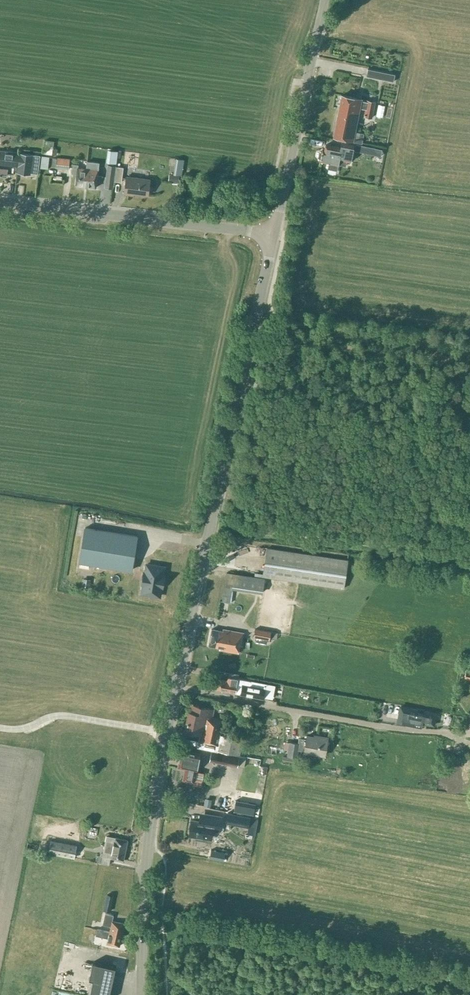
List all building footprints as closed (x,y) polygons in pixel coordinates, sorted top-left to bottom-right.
[(395,74),(368,69),(367,76),(394,81),(395,74)] [(364,116),(372,117),(375,102),(367,101),(367,103),(360,102),(361,99),(342,95),(333,136),(353,140),(353,141),(361,143),(363,134),(355,132),(360,108),(365,109),(364,116)] [(41,142),(39,153),(46,154),(48,143),(41,142)] [(354,145),(342,142),(340,148),(325,145),(324,150),(322,150),(322,152),(319,153),(318,157),(320,158),(320,160),(329,162),(328,168),(337,169),(338,164),(345,165),(346,162),(350,163),(354,145)] [(369,147),(356,144),(354,151),(367,153),(369,147)] [(0,150),(0,161),(12,162),(11,166),(18,167),(17,173),(31,175),(31,173),(38,174),(41,156),(0,150)] [(49,157),(41,156),(40,168),(48,169),(49,157)] [(70,159),(57,157),(56,167),(69,168),(70,159)] [(173,157),(173,171),(183,171),(182,157),(173,157)] [(87,162),(86,168),(84,186),(96,187),(98,164),(87,162)] [(75,185),(84,186),(86,168),(78,167),(78,164),(74,164),(73,164),(72,173),(77,174),(75,185)] [(116,166),(107,164),(104,188),(113,189),(116,166)] [(117,167),(115,181),(122,182),(123,168),(117,167)] [(170,183),(179,183),(179,173),(171,172),(170,183)] [(148,195),(150,179),(126,176),(124,193),(133,195),(133,193),(148,195)] [(132,570),(137,536),(85,528),(79,561),(81,561),(80,567),(89,568),(90,563),(132,570)] [(263,576),(343,588),(347,560),(267,548),(263,576)] [(162,589),(165,575),(164,575),(165,566),(146,563),(144,571),(141,585),(142,585),(141,594),(160,597),(162,588),(162,589)] [(262,592),(264,578),(226,572),(221,602),(229,603),(232,587),(262,592)] [(88,585),(89,577),(81,576),(80,583),(88,585)] [(269,639),(270,631),(256,628),(254,636),(269,639)] [(240,644),(242,632),(223,629),(223,631),(211,629),(208,645),(219,647),(219,649),(237,653),(238,644),(240,644)] [(218,678),(216,690),(222,691),(222,693),(229,695),(230,692),(235,693),(238,678),(227,676),(226,680),(218,678)] [(238,678),(235,693),(239,693),(239,694),(264,699),(264,696),(272,698),(274,685),(238,678)] [(306,706),(308,689),(299,687),(297,704),(306,706)] [(435,712),(398,705),(395,721),(421,726),(421,722),(433,724),(435,712)] [(242,739),(221,734),(224,719),(211,716),(212,709),(196,706),(194,712),(189,711),(185,729),(201,732),(198,747),(217,751),(217,750),(239,755),(242,739)] [(290,740),(288,755),(298,756),(299,749),(305,750),(305,749),(326,753),(329,736),(320,735),(320,736),(308,734),(307,737),(302,736),(301,742),(290,740)] [(193,784),(201,786),(204,772),(196,771),(198,759),(199,759),(201,753),(181,749),(178,767),(185,768),(183,779),(194,782),(193,784)] [(239,755),(228,753),(218,751),(218,752),(211,751),(210,760),(237,766),(239,755)] [(283,761),(295,763),(296,757),(284,755),(283,761)] [(236,809),(236,789),(217,789),(217,798),(204,798),(204,805),(215,805),(216,809),(236,809)] [(250,817),(227,812),(225,823),(248,828),(250,817)] [(221,816),(206,814),(204,822),(191,820),(189,835),(209,839),(211,825),(220,827),(221,816)] [(124,860),(128,840),(107,836),(103,856),(124,860)] [(77,845),(51,840),(48,854),(74,859),(77,845)] [(209,859),(223,862),(224,853),(211,850),(209,859)] [(110,910),(113,896),(107,895),(104,909),(110,910)] [(109,931),(122,934),(124,924),(112,921),(113,915),(105,913),(102,925),(110,926),(109,931)] [(122,934),(96,928),(95,935),(107,938),(106,943),(119,946),(122,934)] [(115,967),(93,962),(89,979),(93,979),(89,994),(108,994),(115,967)]
